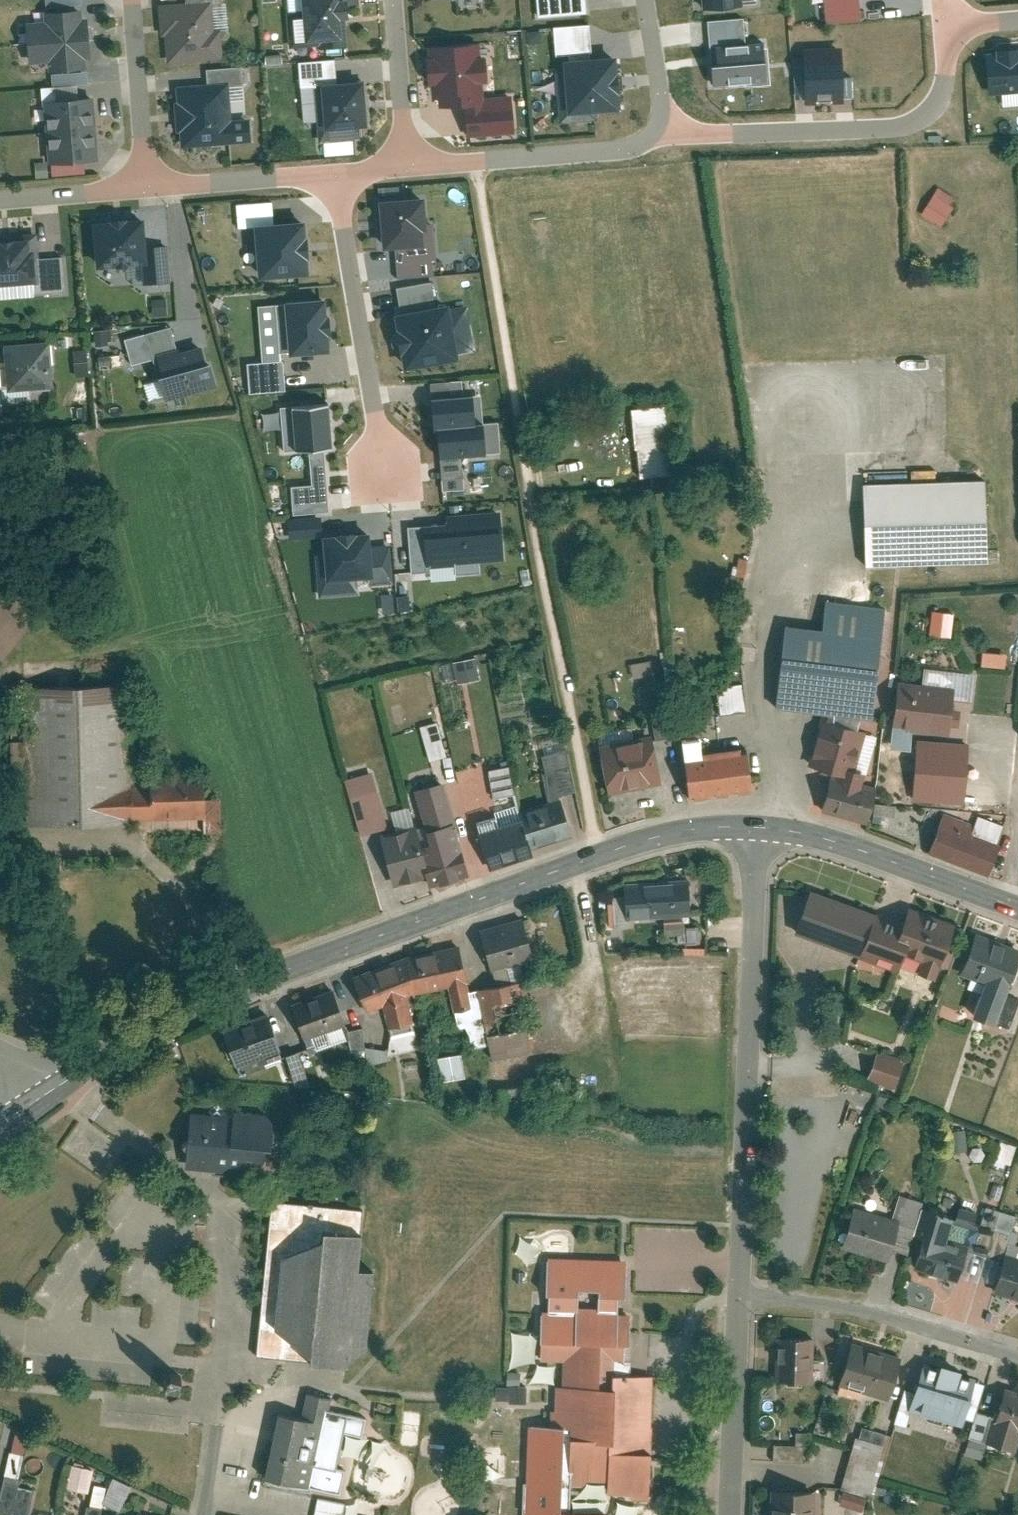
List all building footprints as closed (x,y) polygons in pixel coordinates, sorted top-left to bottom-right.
[(225,56),(223,27),(218,27),(216,0),(183,0),(161,2),(163,34),(167,33),(169,61),(225,56)] [(339,0),(301,0),(305,47),(344,43),(342,24),(350,23),(348,2),(340,3),(339,0)] [(537,19),(588,14),(587,0),(535,0),(537,19)] [(707,9),(747,6),(746,0),(706,0),(707,9)] [(822,22),(858,19),(857,0),(820,0),(822,22)] [(51,72),(89,69),(88,59),(92,58),(88,16),(84,16),(83,8),(46,11),(47,20),(27,22),(32,63),(50,61),(51,72)] [(703,84),(765,82),(763,40),(742,41),(741,16),(700,18),(703,84)] [(622,114),(617,59),(593,61),(590,27),(552,30),(555,60),(562,59),(563,71),(556,72),(560,124),(597,121),(597,116),(622,114)] [(491,84),(487,40),(430,45),(433,81),(441,81),(443,104),(467,102),(470,135),(516,131),(513,90),(487,93),(486,84),(491,84)] [(851,75),(839,74),(840,46),(794,46),(794,101),(850,102),(851,75)] [(989,52),(993,92),(1017,90),(1017,49),(989,52)] [(370,129),(365,82),(338,85),(335,60),(298,64),(301,90),(315,88),(321,145),(360,141),(359,130),(370,129)] [(253,139),(251,115),(235,117),(231,81),(179,86),(184,145),(253,139)] [(51,162),(100,158),(95,97),(80,98),(79,84),(45,87),(51,162)] [(938,224),(955,197),(936,185),(919,212),(938,224)] [(378,238),(382,238),(383,252),(424,248),(422,234),(427,234),(424,196),(375,200),(378,238)] [(167,248),(145,250),(143,222),(92,226),(96,270),(142,267),(144,285),(170,283),(167,248)] [(304,224),(255,227),(258,281),(308,278),(304,224)] [(38,261),(35,235),(0,238),(0,288),(34,286),(35,297),(64,294),(62,259),(38,261)] [(274,298),(277,351),(319,349),(316,296),(274,298)] [(153,319),(167,318),(166,302),(152,303),(153,319)] [(448,307),(394,317),(404,372),(458,362),(448,307)] [(170,329),(125,342),(132,366),(177,353),(170,329)] [(107,331),(94,332),(95,348),(109,346),(107,331)] [(8,394),(53,390),(49,344),(4,347),(8,394)] [(155,362),(167,403),(216,388),(203,347),(155,362)] [(281,388),(279,358),(242,361),(244,391),(281,388)] [(8,398),(5,362),(0,363),(0,399),(8,398)] [(436,457),(438,489),(461,487),(458,454),(496,451),(494,419),(479,420),(477,392),(420,396),(425,458),(436,457)] [(639,473),(670,471),(665,402),(634,405),(639,473)] [(284,453),(332,450),(329,405),(281,409),(284,453)] [(861,477),(864,564),(988,560),(985,472),(861,477)] [(426,566),(441,565),(442,577),(478,574),(478,563),(504,561),(501,514),(445,518),(445,526),(407,529),(410,574),(427,573),(426,566)] [(323,540),(324,557),(315,558),(318,595),(358,592),(357,582),(369,581),(370,587),(392,586),(390,547),(371,549),(369,536),(323,540)] [(775,700),(872,711),(885,603),(826,596),(823,623),(785,618),(775,700)] [(930,631),(951,633),(953,610),(932,608),(930,631)] [(455,682),(478,678),(475,657),(451,661),(455,682)] [(949,729),(952,697),(970,699),(973,669),(925,664),(924,679),(899,677),(894,723),(913,725),(949,729)] [(25,822),(206,817),(205,771),(134,773),(131,681),(21,684),(25,822)] [(720,712),(745,708),(742,681),(716,684),(720,712)] [(678,718),(689,795),(750,786),(744,740),(701,746),(697,715),(678,718)] [(809,757),(853,769),(865,727),(821,715),(809,757)] [(418,723),(424,758),(442,755),(436,721),(418,723)] [(894,723),(892,745),(885,744),(881,788),(916,791),(916,795),(964,799),(968,742),(920,738),(919,747),(911,746),(913,725),(894,723)] [(598,741),(608,789),(661,778),(651,730),(598,741)] [(551,794),(575,787),(565,746),(542,752),(551,794)] [(489,764),(497,818),(478,824),(492,866),(532,853),(516,805),(508,760),(489,764)] [(833,764),(822,808),(866,820),(878,776),(833,764)] [(361,831),(387,823),(370,768),(344,776),(361,831)] [(429,834),(420,837),(414,818),(379,829),(396,881),(427,871),(431,882),(469,869),(451,813),(454,812),(443,776),(414,784),(429,834)] [(560,792),(517,805),(530,844),(572,831),(560,792)] [(869,811),(889,815),(891,805),(872,801),(869,811)] [(943,812),(929,851),(988,872),(1002,833),(943,812)] [(689,881),(620,883),(621,900),(621,920),(648,919),(649,945),(679,944),(678,915),(690,914),(689,881)] [(866,953),(879,912),(811,890),(798,931),(866,953)] [(621,920),(621,900),(608,900),(608,927),(621,927),(621,920)] [(938,974),(955,921),(911,907),(906,921),(902,935),(911,938),(906,951),(928,958),(924,969),(938,974)] [(902,964),(906,951),(911,938),(902,935),(906,921),(879,912),(866,953),(902,964)] [(493,989),(512,984),(508,963),(530,958),(522,922),(480,931),(493,989)] [(1017,959),(1017,946),(977,933),(965,970),(988,977),(976,1013),(998,1020),(1017,959)] [(472,1011),(459,947),(407,959),(414,990),(449,984),(452,1014),(472,1011)] [(414,990),(407,959),(354,979),(366,1011),(383,1006),(414,990)] [(334,992),(293,1007),(305,1040),(346,1025),(334,992)] [(268,1018),(225,1033),(236,1065),(279,1050),(268,1018)] [(289,1077),(300,1073),(292,1051),(281,1055),(289,1077)] [(461,1051),(434,1057),(439,1081),(466,1075),(461,1051)] [(905,1060),(878,1051),(870,1076),(897,1085),(905,1060)] [(273,1117),(190,1112),(186,1166),(192,1167),(269,1172),(273,1117)] [(996,1160),(1011,1163),(1014,1144),(1000,1141),(996,1160)] [(925,1200),(901,1193),(893,1218),(901,1221),(917,1226),(925,1200)] [(366,1206),(270,1196),(254,1353),(351,1363),(352,1355),(371,1349),(378,1274),(359,1272),(366,1206)] [(893,1218),(855,1206),(842,1245),(888,1260),(901,1221),(893,1218)] [(956,1216),(933,1208),(916,1261),(960,1275),(971,1243),(949,1236),(956,1216)] [(1013,1243),(1000,1284),(1017,1290),(1017,1245),(1013,1243)] [(549,1262),(548,1313),(540,1313),(540,1348),(563,1349),(562,1410),(549,1410),(549,1426),(530,1426),(528,1514),(607,1514),(571,1513),(572,1486),(584,1487),(584,1472),(608,1473),(608,1489),(632,1489),(632,1498),(649,1499),(652,1378),(623,1377),(624,1347),(631,1347),(632,1320),(617,1320),(618,1297),(627,1298),(627,1264),(549,1262)] [(778,1376),(814,1378),(816,1336),(780,1334),(778,1376)] [(854,1339),(841,1382),(891,1397),(904,1354),(854,1339)] [(917,1391),(912,1407),(964,1424),(967,1415),(978,1378),(979,1377),(963,1371),(964,1368),(943,1361),(942,1365),(927,1360),(917,1391)] [(978,1378),(967,1415),(976,1418),(979,1410),(988,1382),(978,1378)] [(505,1400),(522,1400),(523,1385),(505,1385),(505,1400)] [(991,1439),(1017,1447),(1017,1391),(1006,1387),(998,1415),(991,1439)] [(912,1407),(917,1391),(908,1388),(897,1420),(907,1423),(912,1407)] [(302,1418),(280,1413),(267,1477),(341,1492),(346,1470),(337,1468),(344,1432),(364,1436),(368,1419),(329,1411),(331,1399),(307,1394),(302,1418)] [(990,1442),(991,1439),(998,1415),(979,1410),(976,1418),(971,1436),(989,1441),(990,1442)] [(858,1434),(843,1487),(871,1495),(889,1431),(865,1424),(862,1435),(858,1434)] [(771,1442),(770,1458),(805,1461),(807,1432),(792,1430),(791,1443),(771,1442)] [(989,1441),(971,1436),(966,1453),(984,1458),(989,1441)] [(4,1472),(18,1474),(22,1445),(9,1443),(4,1472)] [(65,1487),(86,1490),(90,1466),(69,1463),(65,1487)] [(7,1474),(0,1506),(0,1511),(14,1514),(22,1478),(7,1474)] [(119,1509),(127,1483),(109,1477),(105,1486),(94,1483),(88,1499),(119,1509)] [(14,1514),(17,1514),(27,1514),(35,1481),(22,1478),(14,1514)] [(773,1487),(773,1514),(816,1514),(816,1487),(773,1487)] [(846,1489),(842,1502),(864,1509),(868,1496),(846,1489)] [(341,1499),(313,1497),(312,1514),(339,1514),(341,1499)]
